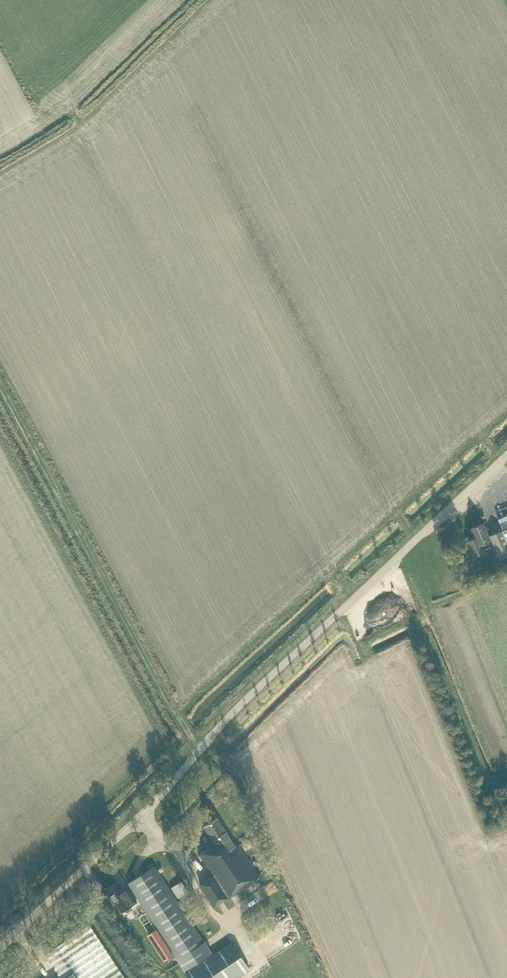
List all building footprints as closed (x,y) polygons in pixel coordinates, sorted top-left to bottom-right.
[(473,558),(484,553),(481,545),(491,541),(499,560),(506,557),(506,515),(498,519),(503,531),(488,537),(482,524),(470,529),(474,538),(466,541),(473,558)] [(214,907),(227,898),(259,877),(237,844),(235,846),(217,818),(203,826),(213,842),(206,846),(208,849),(199,855),(213,875),(202,882),(203,883),(200,885),(214,907)] [(203,942),(157,870),(154,866),(128,884),(177,960),(184,971),(211,953),(205,944),(204,941),(203,942)] [(181,881),(177,884),(170,888),(178,899),(188,892),(185,888),(183,885),(181,881)] [(117,882),(106,889),(121,912),(132,905),(131,905),(137,901),(131,893),(126,886),(121,889),(117,882)] [(89,925),(45,954),(61,977),(124,977),(89,925)] [(159,933),(149,939),(164,961),(173,955),(159,933)] [(249,969),(231,942),(185,973),(189,977),(236,977),(249,969)]
